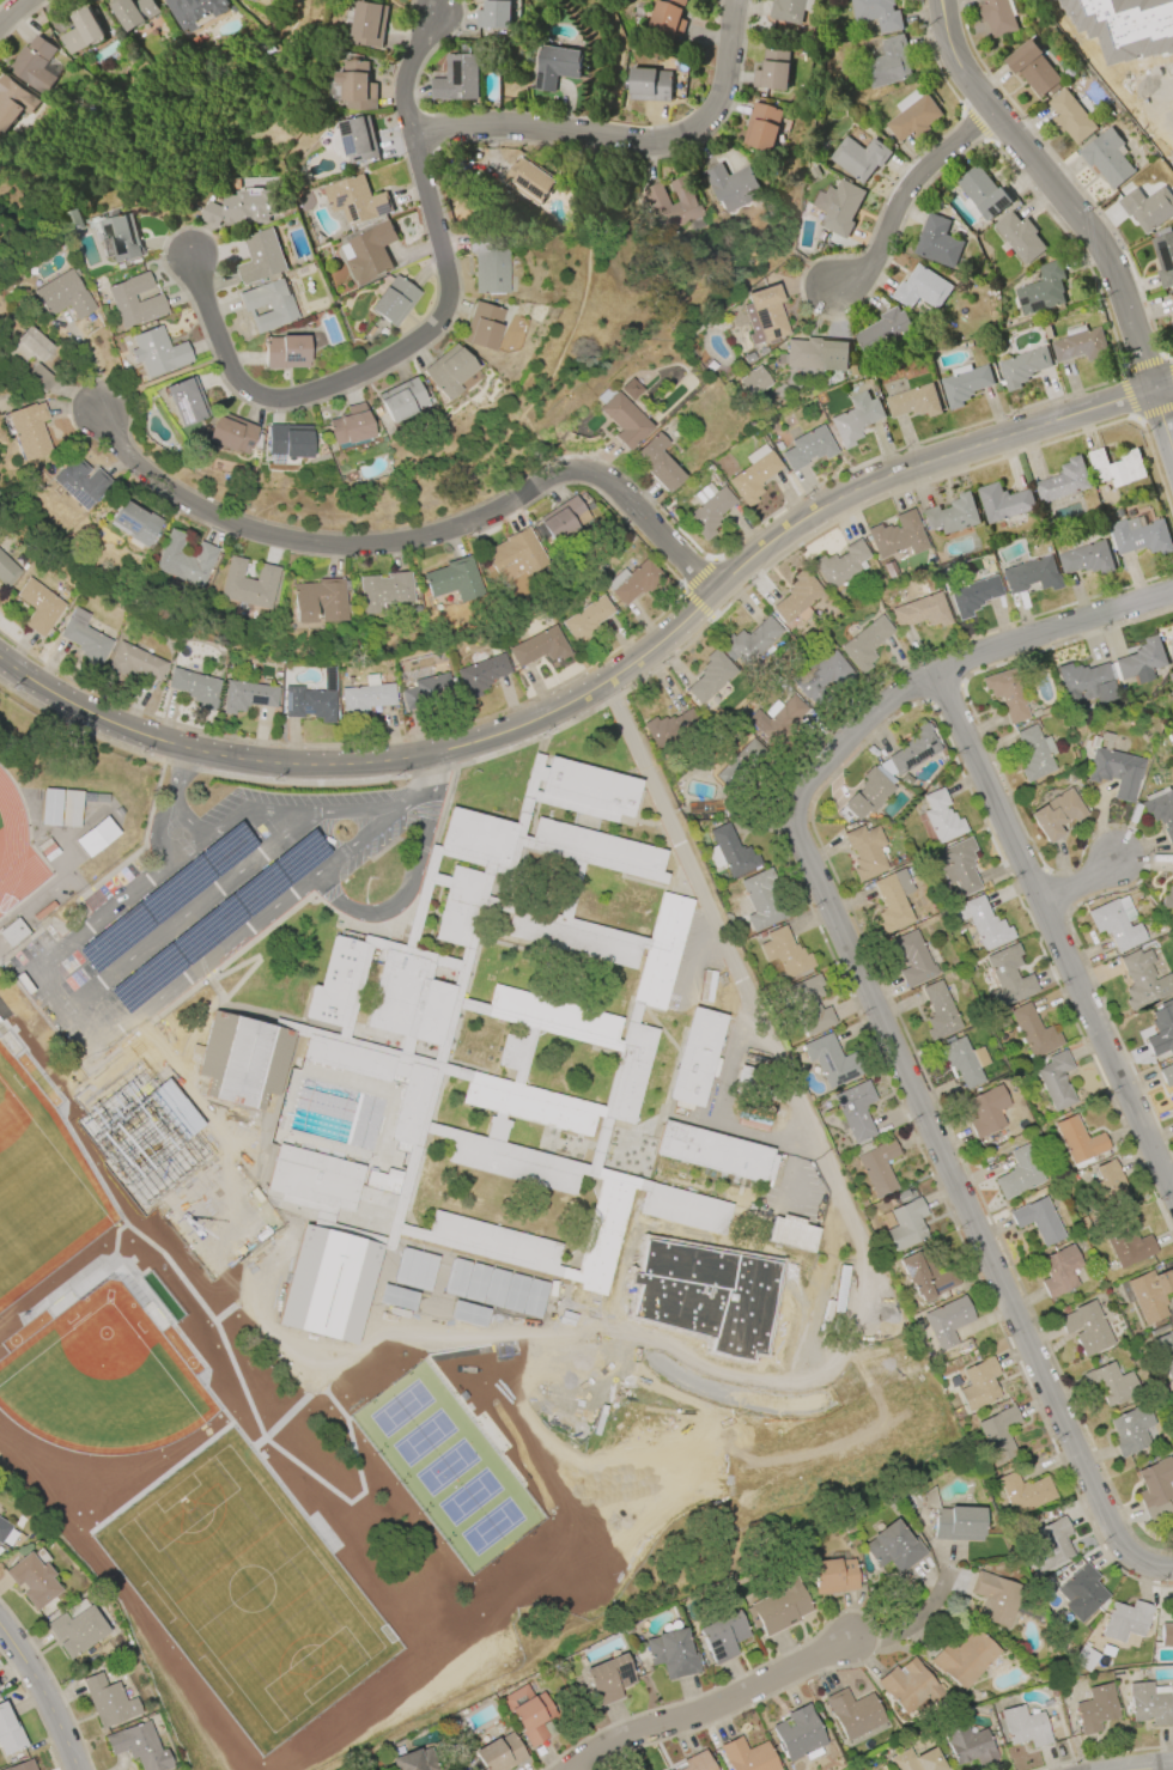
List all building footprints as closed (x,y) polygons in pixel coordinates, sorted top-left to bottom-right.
[(110,7),(122,0),(132,0),(133,1),(135,0),(135,1),(137,0),(151,0),(158,12),(126,32),(110,7)] [(182,36),(163,0),(225,0),(227,5),(225,6),(227,11),(213,18),(211,13),(202,18),(201,17),(194,22),(194,23),(193,23),(195,28),(182,36)] [(387,6),(378,48),(350,42),(351,36),(348,36),(354,0),(387,6)] [(481,11),(481,0),(484,0),(509,0),(509,28),(475,28),(475,11),(481,11)] [(645,25),(655,0),(657,0),(685,0),(679,19),(686,22),(680,37),(645,25)] [(767,18),(772,0),(776,0),(813,0),(810,12),(803,11),(800,26),(767,18)] [(853,24),(849,0),(893,0),(894,5),(891,6),(892,12),(898,11),(901,30),(879,34),(876,19),(853,24)] [(983,2),(982,0),(1007,0),(1017,29),(991,38),(985,22),(983,23),(977,5),(983,2)] [(89,7),(103,37),(68,55),(59,36),(75,28),(71,17),(89,7)] [(883,55),(879,41),(902,34),(907,51),(904,51),(911,77),(869,90),(861,61),(883,55)] [(6,68),(24,44),(26,47),(36,35),(55,49),(41,68),(54,78),(41,95),(6,68)] [(1003,61),(1031,38),(1041,53),(1040,54),(1060,80),(1056,84),(1059,87),(1051,95),(1047,91),(1039,98),(1019,73),(1015,75),(1003,61)] [(540,44),(582,51),(577,78),(554,74),(552,92),(531,89),(537,55),(539,55),(540,44)] [(786,91),(752,86),(754,71),(761,71),(764,49),(789,51),(788,63),(789,63),(786,91)] [(475,99),(429,99),(429,78),(444,78),(444,54),(475,54),(475,99)] [(375,84),(375,109),(344,109),(344,99),(340,99),(340,96),(334,96),(334,72),(342,72),(342,61),(367,61),(367,73),(370,73),(369,84),(375,84)] [(628,68),(656,69),(656,71),(671,71),(669,102),(627,99),(628,68)] [(18,109),(0,131),(0,76),(1,74),(37,104),(26,116),(18,109)] [(1064,87),(1098,128),(1076,146),(1064,130),(1062,133),(1050,118),(1056,114),(1046,103),(1064,87)] [(885,123),(899,111),(894,104),(916,89),(920,96),(925,92),(942,114),(926,126),(929,129),(914,140),(910,134),(899,142),(885,123)] [(783,110),(771,152),(741,142),(753,102),(783,110)] [(369,115),(378,157),(348,163),(347,157),(345,158),(338,122),(369,115)] [(1112,190),(1092,165),(1089,168),(1076,152),(1110,127),(1123,144),(1122,145),(1126,152),(1122,156),(1135,172),(1112,190)] [(844,136),(863,150),(871,138),(891,152),(879,168),(876,165),(862,183),(828,158),(844,136)] [(525,158),(555,180),(536,206),(508,184),(525,158)] [(723,214),(700,171),(719,162),(727,176),(748,164),(762,194),(723,214)] [(955,182),(977,164),(997,189),(999,187),(1011,201),(986,221),(981,214),(974,220),(960,203),(968,197),(955,182)] [(391,212),(346,227),(341,209),(332,213),(322,187),(361,174),(370,197),(385,193),(391,212)] [(662,233),(642,190),(658,182),(669,205),(677,201),(668,182),(683,175),(703,214),(662,233)] [(269,188),(269,178),(243,178),(243,189),(269,188)] [(864,191),(850,221),(853,223),(845,239),(816,224),(822,212),(808,206),(816,190),(822,193),(826,185),(834,189),(839,178),(864,191)] [(1163,185),(1172,198),(1172,214),(1145,235),(1131,215),(1128,218),(1116,202),(1135,187),(1144,200),(1163,185)] [(221,195),(235,195),(235,190),(248,190),(249,195),(259,194),(259,190),(274,189),(275,214),(267,214),(268,223),(223,225),(223,221),(219,221),(217,227),(199,220),(207,201),(221,207),(221,195)] [(75,208),(84,226),(73,231),(65,213),(75,208)] [(992,225),(1010,211),(1020,223),(1026,218),(1037,231),(1033,233),(1045,249),(1043,251),(1044,253),(1037,258),(1035,256),(1025,266),(992,225)] [(111,263),(99,220),(130,212),(142,255),(111,263)] [(912,254),(928,213),(949,220),(944,235),(962,242),(953,269),(912,254)] [(358,286),(346,261),(347,261),(340,247),(348,243),(347,241),(371,229),(370,227),(388,219),(399,239),(383,247),(394,268),(358,286)] [(287,269),(241,286),(233,266),(249,261),(241,238),(271,227),(287,269)] [(1149,239),(1172,232),(1172,285),(1161,288),(1155,272),(1160,270),(1149,239)] [(473,294),(473,254),(469,254),(469,235),(485,235),(486,249),(505,249),(506,293),(473,294)] [(1022,317),(1014,290),(1041,280),(1037,266),(1058,260),(1064,278),(1059,279),(1063,291),(1060,292),(1064,303),(1022,317)] [(917,263),(952,286),(936,310),(917,297),(908,309),(889,297),(900,281),(904,284),(917,263)] [(32,292),(69,269),(71,270),(74,268),(79,275),(74,278),(83,292),(85,291),(96,309),(75,321),(67,306),(48,318),(32,292)] [(121,330),(105,288),(123,281),(146,272),(152,287),(132,296),(135,304),(159,294),(166,312),(121,330)] [(367,310),(383,287),(384,288),(394,275),(419,293),(394,328),(367,310)] [(297,318),(256,334),(247,311),(244,312),(236,293),(281,279),(297,318)] [(746,296),(774,285),(779,297),(774,298),(788,333),(764,341),(762,341),(750,345),(747,335),(752,334),(741,306),(749,304),(746,296)] [(503,311),(498,326),(499,326),(491,352),(461,341),(474,302),(503,311)] [(852,334),(880,320),(879,315),(895,305),(899,312),(904,310),(916,333),(865,359),(852,334)] [(41,363),(34,355),(31,359),(29,357),(22,364),(7,352),(17,341),(14,339),(28,324),(54,348),(41,363)] [(159,324),(169,347),(183,341),(192,361),(147,379),(139,361),(134,364),(128,351),(135,348),(130,336),(159,324)] [(1049,342),(1099,324),(1108,353),(1087,360),(1084,353),(1056,364),(1049,342)] [(308,367),(265,367),(263,337),(279,337),(279,335),(306,335),(308,367)] [(849,342),(846,371),(784,367),(784,364),(777,364),(778,354),(785,355),(786,340),(804,341),(806,336),(820,337),(820,340),(849,342)] [(461,390),(446,402),(421,371),(454,343),(474,369),(455,384),(461,390)] [(1007,393),(997,361),(1045,346),(1051,366),(1031,372),(1031,376),(1026,378),(1027,381),(1019,384),(1020,388),(1007,393)] [(24,376),(37,363),(55,381),(43,393),(24,376)] [(949,410),(938,381),(987,364),(995,384),(972,393),(973,395),(967,396),(968,399),(960,402),(962,407),(949,410)] [(750,399),(737,381),(744,376),(743,373),(750,369),(752,370),(758,365),(771,384),(750,399)] [(851,376),(849,366),(855,365),(857,375),(851,376)] [(193,376),(208,415),(178,427),(165,393),(163,394),(160,390),(163,389),(163,388),(193,376)] [(376,395),(414,376),(427,405),(389,424),(376,395)] [(883,399),(931,382),(942,413),(928,418),(926,413),(918,415),(917,412),(912,414),(911,410),(891,418),(883,399)] [(616,390),(651,427),(626,451),(612,436),(618,430),(597,408),(601,403),(596,399),(609,385),(615,391),(616,390)] [(843,450),(828,419),(851,408),(846,399),(865,390),(869,401),(876,397),(885,416),(859,427),(862,431),(858,432),(861,437),(851,442),(853,445),(843,450)] [(41,402),(47,419),(38,422),(49,451),(20,461),(4,413),(32,403),(34,405),(41,402)] [(369,440),(338,449),(336,444),(333,444),(327,421),(347,415),(345,407),(361,402),(371,437),(369,438),(369,440)] [(217,410),(257,427),(245,455),(231,449),(230,451),(205,440),(217,410)] [(779,454),(792,446),(790,442),(821,424),(837,452),(823,460),(821,455),(814,458),(813,456),(804,461),(806,463),(790,472),(779,454)] [(267,454),(268,425),(310,426),(309,458),(281,457),(282,455),(267,454)] [(664,492),(643,469),(645,467),(633,454),(655,432),(667,444),(658,451),(681,475),(664,492)] [(778,451),(774,443),(780,440),(784,448),(778,451)] [(747,507),(727,480),(749,464),(744,457),(764,444),(768,450),(770,449),(782,467),(759,483),(761,486),(759,487),(762,491),(754,497),(756,501),(747,507)] [(1101,448),(1107,466),(1122,461),(1119,454),(1136,448),(1145,476),(1129,481),(1130,482),(1113,488),(1110,480),(1096,483),(1086,452),(1101,448)] [(95,468),(110,482),(83,512),(48,479),(72,454),(89,469),(83,476),(85,479),(95,468)] [(1090,486),(1040,504),(1033,483),(1059,475),(1058,472),(1062,470),(1059,466),(1069,462),(1068,458),(1080,454),(1090,486)] [(987,524),(976,488),(998,481),(1002,492),(1007,491),(1008,495),(1028,488),(1035,509),(987,524)] [(703,542),(683,517),(695,507),(688,498),(707,483),(715,492),(722,485),(735,500),(717,515),(719,518),(716,522),(717,523),(711,529),(715,533),(703,542)] [(920,511),(937,505),(940,510),(950,506),(949,501),(959,498),(956,494),(970,491),(980,523),(943,535),(940,525),(926,530),(920,511)] [(537,522),(560,507),(559,504),(572,495),(583,511),(570,519),(573,527),(549,541),(537,522)] [(163,522),(152,539),(151,537),(145,547),(108,524),(110,522),(108,521),(121,499),(130,505),(132,501),(163,522)] [(877,559),(864,529),(877,524),(880,528),(887,525),(888,528),(893,525),(894,529),(899,527),(894,517),(911,509),(928,548),(910,556),(906,547),(877,559)] [(1162,517),(1172,551),(1161,554),(1160,551),(1150,553),(1148,549),(1145,549),(1144,547),(1117,555),(1116,549),(1113,551),(1106,529),(1108,528),(1107,524),(1125,518),(1125,521),(1137,516),(1141,527),(1149,523),(1148,522),(1162,517)] [(484,552),(505,540),(504,539),(525,527),(547,562),(523,576),(521,572),(502,584),(484,552)] [(186,536),(178,552),(190,558),(197,540),(217,549),(199,589),(153,567),(170,529),(186,536)] [(829,591),(812,561),(821,555),(823,559),(832,554),(834,559),(846,552),(843,548),(858,539),(869,556),(863,560),(867,567),(829,591)] [(1056,554),(1104,539),(1113,570),(1100,574),(1099,570),(1090,573),(1089,570),(1084,571),(1084,568),(1063,576),(1056,554)] [(6,589),(0,583),(0,550),(23,572),(6,589)] [(468,554),(481,592),(457,601),(452,590),(429,598),(420,574),(445,566),(444,562),(468,554)] [(279,567),(268,610),(219,597),(229,555),(245,560),(241,577),(255,580),(260,562),(279,567)] [(1060,588),(1049,591),(1047,588),(1039,590),(1037,582),(1025,585),(1026,590),(1008,595),(1001,571),(1050,555),(1060,588)] [(645,560),(664,580),(656,589),(654,585),(646,592),(645,591),(640,595),(638,592),(622,607),(608,591),(609,590),(604,585),(622,568),(628,576),(645,560)] [(823,592),(784,625),(770,608),(788,594),(785,591),(790,588),(788,585),(794,580),(791,577),(802,567),(823,592)] [(360,614),(358,577),(377,576),(377,578),(385,578),(385,573),(408,572),(409,601),(373,602),(375,614),(360,614)] [(948,590),(996,576),(1002,595),(981,601),(981,604),(977,606),(978,609),(970,612),(971,616),(956,621),(948,590)] [(29,577),(66,604),(42,638),(23,624),(34,609),(16,595),(29,577)] [(344,621),(320,622),(318,608),(312,609),(314,622),(293,624),(291,584),(317,583),(317,579),(342,578),(342,582),(346,582),(347,590),(342,591),(344,621)] [(891,609),(938,591),(950,624),(940,627),(937,624),(929,627),(926,621),(924,622),(924,620),(898,629),(891,609)] [(613,612),(572,640),(560,622),(601,594),(613,612)] [(59,637),(68,618),(69,618),(74,607),(90,615),(84,626),(113,641),(96,671),(84,665),(86,659),(79,656),(80,652),(75,650),(78,646),(59,637)] [(744,637),(767,615),(782,631),(742,667),(721,643),(730,633),(733,637),(740,629),(744,637)] [(838,647),(880,615),(893,632),(870,650),(875,657),(868,663),(870,667),(859,675),(838,647)] [(508,649),(553,625),(569,653),(558,659),(557,656),(548,661),(546,656),(543,657),(541,655),(517,667),(508,649)] [(1157,634),(1167,665),(1150,670),(1153,679),(1137,683),(1135,676),(1119,681),(1112,661),(1134,653),(1132,651),(1138,649),(1137,646),(1144,644),(1143,638),(1157,634)] [(166,663),(158,682),(133,670),(132,674),(127,671),(126,675),(107,667),(118,641),(166,663)] [(685,689),(700,675),(699,673),(703,669),(700,667),(706,661),(704,657),(715,647),(736,671),(699,706),(685,689)] [(834,650),(856,677),(837,693),(829,683),(823,687),(829,694),(813,708),(790,680),(810,664),(815,665),(834,650)] [(467,700),(456,670),(503,653),(510,673),(488,681),(490,683),(485,686),(486,688),(479,691),(480,695),(467,700)] [(1106,662),(1117,698),(1096,704),(1094,697),(1082,700),(1081,693),(1078,694),(1080,700),(1066,704),(1055,667),(1069,663),(1070,668),(1078,664),(1080,668),(1084,665),(1086,668),(1106,662)] [(303,689),(322,691),(323,667),(334,667),(333,691),(334,691),(333,723),(320,723),(320,718),(312,718),(312,716),(302,714),(302,718),(284,717),(285,686),(303,687),(303,689)] [(219,680),(211,712),(197,707),(199,704),(190,701),(192,698),(186,697),(187,694),(166,687),(171,668),(219,680)] [(1008,724),(999,698),(996,698),(996,697),(990,699),(987,689),(984,691),(979,679),(1013,668),(1028,718),(1008,724)] [(445,673),(452,698),(405,711),(399,689),(414,686),(413,681),(445,673)] [(340,688),(365,686),(364,675),(377,674),(378,685),(393,683),(395,705),(366,707),(367,714),(344,718),(340,688)] [(226,680),(248,683),(248,682),(256,683),(279,687),(275,708),(248,704),(248,707),(244,706),(244,712),(233,711),(233,716),(221,713),(226,680)] [(808,707),(773,744),(747,719),(756,710),(767,719),(768,718),(764,712),(776,699),(782,705),(792,694),(808,707)] [(644,727),(655,751),(698,730),(687,707),(644,727)] [(941,750),(897,777),(886,758),(904,747),(902,743),(907,741),(906,738),(913,734),(911,730),(922,723),(924,725),(928,723),(931,730),(929,731),(941,750)] [(1055,770),(1025,783),(1020,771),(1023,768),(1020,760),(1023,759),(1017,744),(1020,744),(1015,734),(1034,724),(1040,738),(1047,736),(1056,753),(1049,756),(1055,770)] [(1108,750),(1143,759),(1138,779),(1137,779),(1131,803),(1112,798),(1116,779),(1108,778),(1108,781),(1098,779),(1098,783),(1084,780),(1093,747),(1088,747),(1092,735),(1096,736),(1098,731),(1112,735),(1108,750)] [(729,792),(767,755),(752,739),(714,776),(729,792)] [(597,1167),(731,1203),(723,1234),(638,1212),(643,1191),(632,1187),(602,1295),(577,1289),(578,1283),(396,1233),(391,1251),(381,1247),(354,1345),(334,1340),(296,1331),(275,1324),(303,1223),(310,1227),(315,1209),(279,1199),(281,1193),(266,1188),(278,1144),(363,1166),(358,1184),(363,1185),(367,1170),(384,1174),(387,1168),(401,1172),(407,1152),(393,1149),(395,1142),(388,1139),(405,1078),(389,1073),(388,1083),(300,1059),(306,1036),(293,1034),(276,1095),(265,1094),(260,1111),(249,1108),(201,1096),(207,1077),(195,1073),(212,1009),(271,1027),(274,1016),(336,1034),(338,1027),(302,1016),(310,984),(317,986),(332,933),(360,942),(363,933),(402,944),(431,844),(438,846),(450,805),(513,823),(534,753),(543,755),(541,766),(546,767),(549,756),(640,780),(631,817),(618,814),(615,822),(531,799),(522,834),(531,837),(537,815),(664,851),(660,871),(667,874),(664,883),(583,862),(569,917),(648,938),(661,890),(692,899),(662,1008),(642,1003),(636,1022),(657,1028),(632,1123),(610,1118),(597,1167)] [(870,766),(894,789),(870,814),(865,810),(855,820),(840,805),(852,792),(855,795),(861,789),(859,786),(864,780),(861,777),(870,766)] [(1172,789),(1172,792),(1172,847),(1169,848),(1162,831),(1165,829),(1162,825),(1160,826),(1157,820),(1153,821),(1149,813),(1144,815),(1139,803),(1144,801),(1143,797),(1168,786),(1169,790),(1172,789)] [(928,809),(922,796),(942,787),(949,803),(943,807),(944,809),(947,808),(949,814),(953,813),(955,819),(960,817),(966,832),(936,844),(922,811),(928,809)] [(1069,787),(1086,814),(1074,822),(1071,819),(1057,827),(1062,835),(1046,845),(1027,814),(1069,787)] [(44,789),(42,825),(79,828),(83,792),(44,789)] [(73,841),(87,858),(118,833),(105,816),(73,841)] [(760,864),(730,878),(723,865),(715,869),(705,850),(715,846),(707,831),(727,822),(739,847),(742,846),(743,848),(747,846),(752,856),(755,853),(760,864)] [(849,851),(840,834),(861,825),(863,832),(875,826),(883,845),(877,847),(887,870),(857,883),(851,870),(856,868),(852,860),(855,859),(851,850),(849,851)] [(947,884),(932,854),(940,852),(938,850),(968,837),(974,850),(971,852),(974,859),(971,860),(973,866),(971,868),(980,888),(960,896),(953,881),(947,884)] [(737,882),(768,866),(778,888),(773,890),(785,917),(752,932),(744,917),(753,913),(737,882)] [(913,920),(881,936),(876,924),(880,922),(876,913),(881,911),(881,910),(883,908),(871,882),(901,868),(912,892),(902,896),(913,920)] [(1167,886),(1172,886),(1172,908),(1161,907),(1162,895),(1166,895),(1167,886)] [(990,917),(992,916),(996,922),(1001,919),(1004,927),(1009,925),(1014,937),(983,951),(967,917),(956,922),(950,907),(980,894),(990,917)] [(1114,899),(1116,900),(1125,895),(1135,918),(1125,923),(1128,927),(1137,923),(1145,939),(1116,954),(1107,933),(1104,935),(1101,930),(1095,933),(1086,912),(1114,899)] [(8,948),(0,938),(0,929),(16,917),(28,932),(8,948)] [(815,966),(785,979),(776,957),(765,962),(758,945),(767,941),(765,933),(783,925),(792,945),(796,944),(797,949),(801,948),(803,955),(809,953),(815,966)] [(889,941),(914,930),(930,966),(932,965),(937,974),(905,989),(897,972),(907,967),(906,965),(904,965),(901,960),(899,961),(889,941)] [(983,956),(1015,942),(1021,954),(1016,956),(1020,965),(1013,968),(1017,979),(1029,973),(1037,990),(996,1009),(989,992),(997,987),(983,956)] [(1168,973),(1172,982),(1172,990),(1129,1011),(1124,1000),(1128,998),(1123,990),(1128,987),(1128,986),(1130,985),(1118,959),(1137,949),(1138,954),(1148,949),(1154,962),(1149,965),(1154,977),(1151,978),(1153,980),(1168,973)] [(828,1007),(820,1010),(816,999),(824,995),(815,975),(786,987),(806,1036),(835,1024),(828,1007)] [(920,989),(940,980),(960,1028),(930,1041),(925,1030),(929,1028),(925,1020),(930,1017),(929,1015),(931,1014),(920,989)] [(1157,1004),(1172,998),(1172,1050),(1168,1052),(1169,1054),(1154,1062),(1153,1057),(1151,1057),(1143,1039),(1155,1034),(1149,1021),(1153,1020),(1150,1012),(1160,1008),(1157,1004)] [(1031,1059),(1008,1011),(1027,1002),(1041,1029),(1049,1026),(1053,1034),(1057,1033),(1062,1044),(1031,1059)] [(700,1107),(667,1097),(691,1005),(725,1015),(700,1107)] [(800,1045),(829,1032),(841,1057),(852,1052),(863,1073),(827,1089),(813,1059),(807,1062),(800,1045)] [(934,1048),(962,1035),(984,1082),(965,1090),(955,1070),(953,1071),(950,1066),(948,1068),(944,1060),(940,1063),(934,1048)] [(1055,1112),(1034,1069),(1049,1062),(1047,1058),(1065,1050),(1074,1068),(1062,1072),(1064,1078),(1063,1079),(1065,1085),(1066,1084),(1075,1102),(1055,1112)] [(1157,1070),(1172,1062),(1172,1084),(1165,1088),(1157,1070)] [(832,1096),(865,1081),(875,1100),(865,1105),(867,1108),(864,1109),(875,1133),(855,1143),(832,1096)] [(1004,1125),(974,1139),(966,1121),(976,1118),(967,1100),(998,1084),(1009,1105),(997,1111),(1001,1119),(1004,1117),(1007,1121),(1003,1123),(1004,1125)] [(1087,1139),(1101,1133),(1108,1149),(1071,1166),(1053,1124),(1075,1114),(1087,1139)] [(772,1148),(771,1152),(778,1155),(771,1180),(764,1179),(762,1184),(652,1154),(662,1119),(772,1148)] [(875,1198),(856,1157),(875,1148),(874,1146),(888,1139),(887,1137),(891,1135),(900,1155),(885,1162),(898,1187),(875,1198)] [(992,1179),(1011,1170),(1010,1167),(1015,1164),(1009,1151),(1026,1143),(1044,1181),(1002,1200),(992,1179)] [(1092,1169),(1113,1211),(1132,1201),(1111,1159),(1092,1169)] [(1007,1211),(1010,1210),(1011,1211),(1045,1194),(1064,1236),(1043,1246),(1031,1222),(1016,1229),(1007,1211)] [(894,1253),(885,1230),(895,1225),(888,1211),(911,1202),(910,1200),(918,1197),(925,1215),(918,1218),(928,1239),(894,1253)] [(782,1214),(803,1219),(802,1224),(818,1228),(810,1253),(766,1240),(772,1216),(780,1218),(782,1214)] [(662,1265),(627,1255),(636,1221),(671,1230),(662,1265)] [(1156,1252),(1119,1269),(1100,1228),(1112,1222),(1117,1234),(1131,1228),(1136,1240),(1148,1234),(1156,1252)] [(681,1271),(663,1266),(673,1230),(691,1235),(681,1271)] [(700,1277),(682,1272),(692,1236),(710,1241),(700,1277)] [(719,1282),(701,1277),(711,1241),(729,1246),(719,1282)] [(1039,1259),(1072,1243),(1082,1264),(1070,1270),(1077,1287),(1049,1300),(1040,1281),(1047,1277),(1039,1259)] [(936,1277),(950,1270),(958,1285),(920,1302),(917,1295),(916,1296),(910,1283),(907,1284),(897,1260),(923,1248),(936,1277)] [(651,1309),(633,1304),(642,1269),(661,1273),(651,1309)] [(1166,1270),(1172,1285),(1172,1288),(1160,1295),(1169,1313),(1144,1325),(1125,1282),(1153,1269),(1155,1275),(1166,1270)] [(825,1301),(844,1306),(838,1328),(821,1324),(819,1330),(796,1324),(810,1271),(832,1277),(825,1301)] [(670,1314),(652,1309),(662,1273),(680,1278),(670,1314)] [(689,1319),(671,1314),(681,1278),(699,1283),(689,1319)] [(710,1325),(692,1320),(701,1284),(719,1289),(710,1325)] [(922,1314),(964,1295),(974,1320),(950,1331),(956,1344),(938,1352),(922,1314)] [(1093,1300),(1113,1344),(1083,1357),(1072,1334),(1081,1331),(1080,1328),(1064,1336),(1056,1316),(1058,1315),(1059,1316),(1074,1310),(1074,1309),(1093,1300)] [(1151,1340),(1172,1331),(1172,1380),(1169,1381),(1151,1340)] [(961,1370),(991,1356),(999,1374),(991,1379),(999,1397),(967,1412),(956,1391),(967,1385),(961,1370)] [(1112,1361),(1119,1375),(1130,1370),(1139,1392),(1106,1407),(1096,1387),(1089,1391),(1082,1374),(1112,1361)] [(977,1423),(996,1415),(996,1413),(1010,1406),(1008,1403),(1011,1401),(1013,1405),(1014,1405),(1021,1421),(1003,1428),(1016,1455),(996,1465),(977,1423)] [(1108,1421),(1144,1404),(1154,1424),(1143,1430),(1150,1444),(1125,1456),(1125,1455),(1119,1458),(1111,1441),(1117,1437),(1108,1421)] [(1168,1458),(1172,1469),(1172,1480),(1167,1483),(1172,1497),(1167,1501),(1172,1513),(1149,1522),(1136,1494),(1144,1490),(1136,1471),(1168,1458)] [(1021,1484),(1025,1482),(1027,1484),(1045,1476),(1056,1497),(1014,1516),(996,1479),(1014,1471),(1021,1484)] [(981,1541),(932,1540),(934,1508),(948,1509),(948,1507),(983,1508),(981,1541)] [(1034,1531),(1063,1517),(1070,1533),(1065,1535),(1074,1556),(1040,1571),(1029,1550),(1040,1545),(1034,1531)] [(869,1537),(893,1519),(910,1540),(913,1537),(925,1553),(898,1574),(888,1561),(879,1568),(862,1546),(871,1539),(869,1537)] [(8,1546),(0,1541),(0,1520),(10,1526),(8,1528),(17,1534),(8,1546)] [(14,1587),(2,1571),(28,1551),(39,1565),(43,1562),(53,1574),(49,1577),(60,1590),(36,1611),(22,1593),(25,1589),(19,1583),(14,1587)] [(815,1595),(810,1563),(837,1559),(838,1561),(853,1558),(857,1589),(815,1595)] [(1056,1589),(1084,1562),(1099,1577),(1094,1581),(1108,1595),(1080,1622),(1064,1605),(1068,1602),(1056,1589)] [(977,1570),(1022,1587),(1007,1628),(977,1617),(984,1598),(968,1592),(977,1570)] [(812,1610),(796,1618),(797,1622),(765,1637),(759,1626),(754,1629),(743,1610),(749,1606),(748,1605),(780,1588),(777,1581),(792,1573),(812,1610)] [(1141,1637),(1126,1631),(1122,1643),(1100,1635),(1112,1601),(1131,1607),(1134,1600),(1151,1606),(1141,1637)] [(55,1640),(44,1624),(61,1612),(67,1619),(89,1604),(108,1631),(68,1660),(57,1643),(65,1638),(62,1635),(55,1640)] [(695,1629),(735,1610),(749,1637),(733,1646),(737,1655),(715,1666),(695,1629)] [(1161,1623),(1172,1623),(1172,1647),(1160,1647),(1161,1623)] [(650,1666),(644,1640),(656,1637),(655,1635),(683,1628),(689,1654),(694,1653),(699,1672),(664,1680),(661,1663),(650,1666)] [(998,1650),(964,1691),(929,1661),(948,1640),(955,1647),(972,1628),(998,1650)] [(1098,1655),(1082,1645),(1071,1663),(1088,1672),(1098,1655)] [(582,1669),(622,1653),(636,1683),(619,1690),(621,1697),(597,1707),(582,1669)] [(875,1683),(893,1666),(902,1675),(906,1673),(900,1667),(912,1658),(923,1669),(924,1669),(930,1677),(929,1677),(943,1693),(931,1703),(926,1697),(906,1716),(887,1693),(886,1695),(875,1683)] [(101,1729),(81,1679),(99,1672),(105,1686),(117,1681),(124,1702),(134,1698),(140,1714),(101,1729)] [(1086,1687),(1108,1683),(1118,1717),(1098,1722),(1100,1732),(1081,1735),(1072,1703),(1089,1699),(1086,1687)] [(1168,1690),(1172,1690),(1172,1722),(1172,1726),(1148,1727),(1148,1723),(1150,1722),(1150,1717),(1147,1719),(1147,1721),(1131,1721),(1130,1697),(1129,1697),(1128,1684),(1150,1683),(1150,1687),(1168,1686),(1168,1690)] [(500,1699),(524,1685),(533,1698),(541,1692),(554,1715),(540,1725),(547,1736),(529,1748),(500,1699)] [(870,1692),(885,1722),(845,1741),(823,1698),(844,1687),(851,1702),(870,1692)] [(2,1757),(0,1751),(0,1703),(2,1702),(12,1722),(16,1721),(26,1746),(2,1757)] [(788,1763),(770,1726),(786,1719),(784,1715),(807,1704),(826,1744),(819,1747),(822,1753),(806,1762),(803,1756),(788,1763)] [(1010,1745),(1002,1719),(998,1720),(997,1714),(999,1713),(999,1711),(1022,1704),(1026,1715),(1041,1710),(1051,1742),(1032,1748),(1029,1740),(1010,1745)] [(170,1766),(161,1769),(140,1769),(135,1757),(129,1759),(126,1750),(110,1756),(103,1736),(146,1720),(158,1751),(164,1748),(170,1766)] [(943,1733),(966,1725),(970,1734),(985,1728),(997,1760),(978,1768),(976,1759),(956,1765),(943,1733)] [(525,1758),(506,1769),(482,1769),(472,1752),(494,1739),(496,1740),(509,1732),(525,1758)] [(765,1740),(779,1769),(731,1769),(719,1746),(740,1736),(746,1750),(765,1740)] [(429,1747),(437,1769),(393,1769),(389,1759),(417,1748),(418,1752),(429,1747)] [(932,1747),(946,1769),(894,1769),(888,1759),(908,1747),(914,1757),(932,1747)] [(703,1750),(714,1769),(678,1769),(685,1766),(681,1760),(703,1750)] [(30,1759),(34,1769),(2,1769),(30,1759)]
